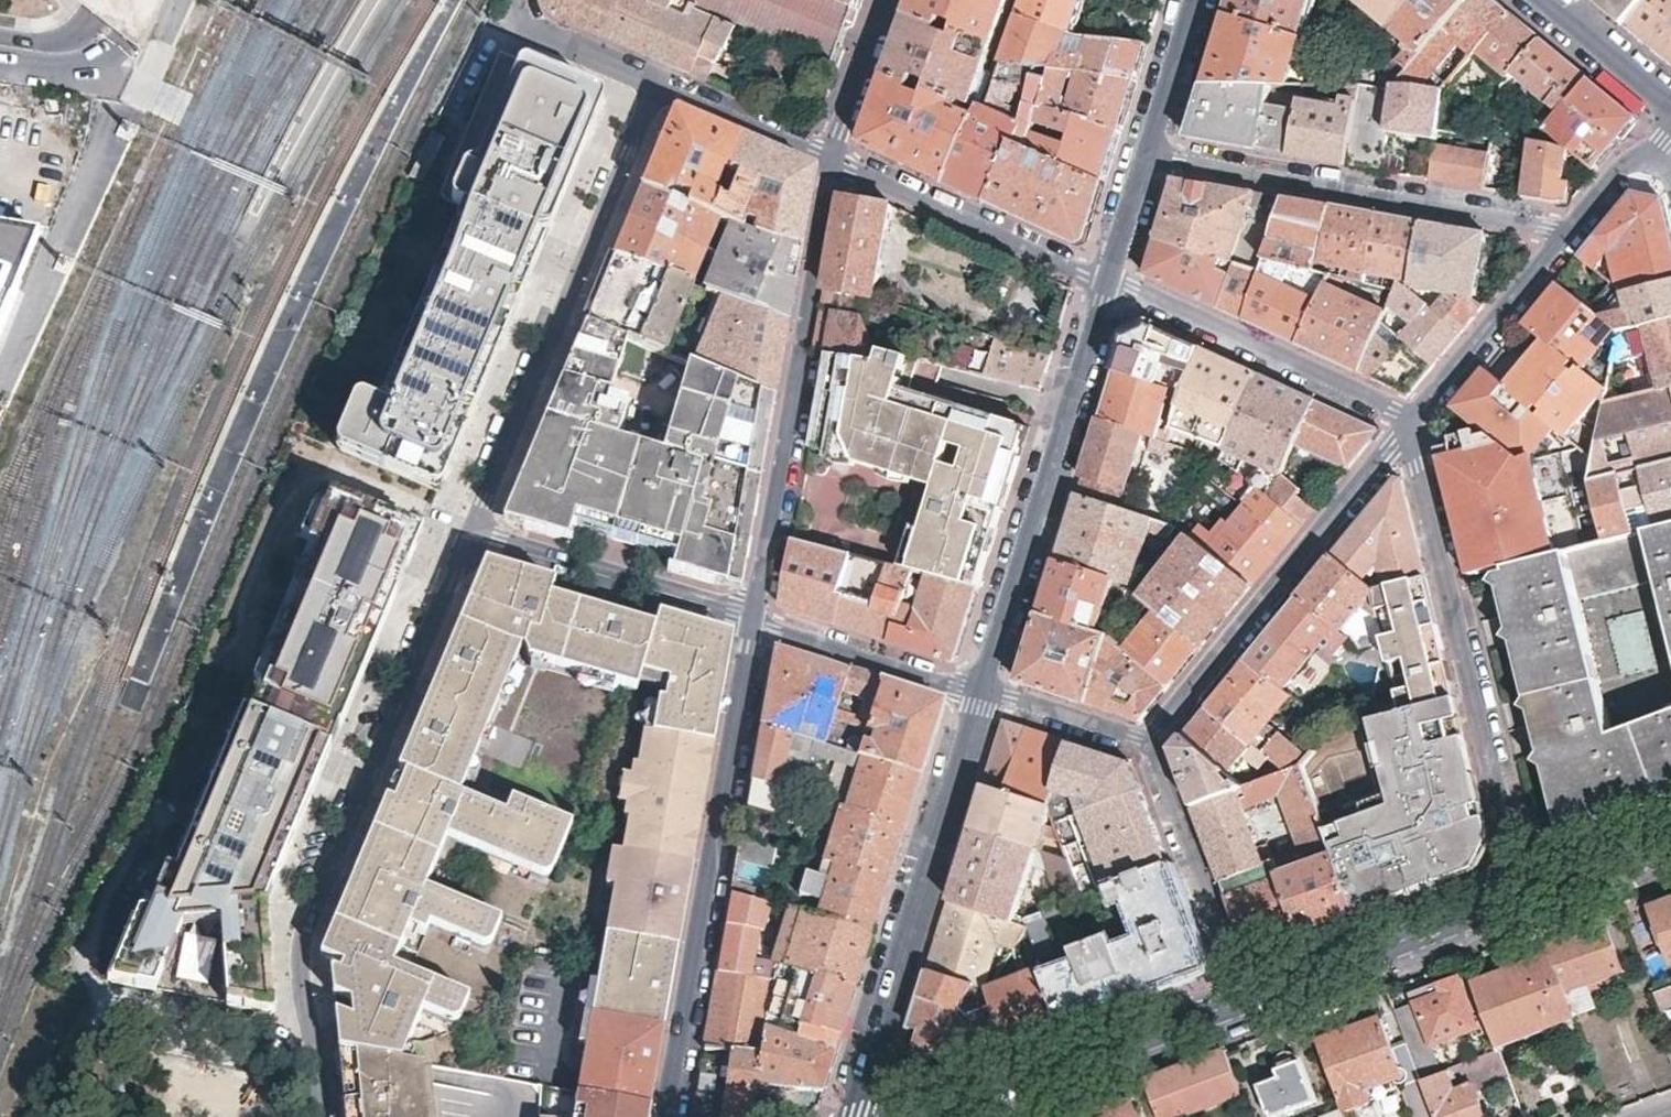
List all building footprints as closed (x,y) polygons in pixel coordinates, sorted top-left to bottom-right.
[(548,6),(560,16),(577,23),(603,34),(623,43),(639,49),(648,53),(667,8),(675,12),(679,0),(546,0),(548,6)] [(648,53),(709,79),(723,46),(726,47),(737,23),(700,8),(703,4),(693,0),(679,0),(675,12),(667,8),(648,53)] [(703,4),(700,8),(737,23),(838,63),(858,8),(839,0),(693,0),(703,4)] [(1006,0),(912,0),(908,13),(935,22),(938,15),(952,21),(950,27),(991,41),(1006,0)] [(1086,0),(1022,0),(1018,12),(1075,34),(1086,0)] [(1226,14),(1300,36),(1312,0),(1231,0),(1226,14)] [(1371,8),(1397,28),(1418,0),(1361,0),(1371,8)] [(1397,28),(1403,33),(1417,44),(1405,58),(1413,66),(1468,0),(1418,0),(1397,28)] [(1495,0),(1468,0),(1413,66),(1399,83),(1445,91),(1479,50),(1509,12),(1496,1),(1495,0)] [(1628,28),(1651,0),(1594,0),(1605,9),(1628,28)] [(1628,28),(1651,47),(1670,63),(1670,0),(1651,0),(1628,28)] [(1142,61),(1147,43),(1075,34),(1018,12),(1003,50),(1000,61),(1035,65),(1051,68),(1137,78),(1142,61)] [(1527,28),(1509,12),(1479,50),(1509,75),(1511,72),(1539,37),(1527,28)] [(969,100),(991,41),(950,27),(947,33),(933,28),(935,22),(908,13),(897,42),(886,71),(915,81),(918,75),(932,80),(930,86),(958,96),(969,100)] [(1300,36),(1226,14),(1216,46),(1205,83),(1273,84),(1288,84),(1304,37),(1300,36)] [(1589,79),(1539,37),(1511,72),(1547,102),(1550,99),(1557,91),(1570,101),(1589,79)] [(1000,61),(1003,50),(995,47),(992,58),(1000,61)] [(523,67),(529,66),(516,60),(501,54),(489,81),(511,90),(520,69),(523,67)] [(1035,65),(1000,61),(992,58),(975,102),(971,113),(946,181),(970,193),(989,202),(1011,142),(1018,125),(1031,78),(1035,65)] [(460,208),(519,234),(533,240),(538,229),(541,231),(546,231),(549,229),(551,228),(577,165),(603,103),(603,99),(599,95),(529,66),(523,67),(520,69),(511,90),(489,81),(443,191),(443,196),(445,201),(460,208)] [(1129,102),(1137,78),(1051,68),(1047,82),(1039,111),(1120,131),(1129,102)] [(915,81),(886,71),(874,106),(864,132),(863,135),(862,138),(864,142),(866,144),(870,147),(884,153),(928,173),(946,181),(971,113),(954,106),(958,96),(930,86),(927,94),(912,89),(915,81)] [(827,92),(830,83),(817,78),(811,93),(825,98),(827,92)] [(1120,131),(1039,111),(1047,82),(1031,78),(1018,125),(1011,142),(1105,180),(1112,157),(1120,131)] [(1613,99),(1589,79),(1570,101),(1557,91),(1550,99),(1564,112),(1550,130),(1566,144),(1569,146),(1595,168),(1617,142),(1636,118),(1613,99)] [(1445,91),(1399,83),(1395,82),(1393,91),(1387,129),(1390,130),(1437,138),(1445,91)] [(1273,84),(1205,83),(1197,111),(1189,137),(1238,146),(1289,154),(1297,111),(1269,107),(1273,84)] [(1393,91),(1363,85),(1360,101),(1346,164),(1365,167),(1382,170),(1384,161),(1390,130),(1387,129),(1393,91)] [(1297,111),(1289,154),(1320,160),(1346,164),(1360,101),(1344,98),(1344,102),(1336,100),(1334,107),(1299,101),(1297,111)] [(673,115),(643,188),(712,216),(718,202),(711,200),(722,175),(728,178),(743,144),(707,128),(673,115)] [(1532,138),(1523,194),(1567,201),(1571,180),(1563,178),(1569,146),(1566,144),(1532,138)] [(1490,151),(1437,140),(1435,153),(1430,178),(1459,183),(1484,187),(1490,151)] [(1095,210),(1105,180),(1011,142),(989,202),(1036,223),(1080,243),(1082,243),(1085,240),(1095,210)] [(712,216),(717,218),(726,222),(733,225),(800,252),(807,212),(813,176),(811,172),(743,144),(728,178),(718,202),(712,216)] [(1419,149),(1414,175),(1430,178),(1435,153),(1419,149)] [(1266,257),(1286,198),(1223,187),(1176,179),(1168,205),(1157,239),(1235,260),(1261,271),(1266,257)] [(640,195),(628,223),(701,253),(717,218),(712,216),(643,188),(640,195)] [(1670,281),(1670,229),(1663,197),(1634,191),(1608,223),(1580,256),(1625,293),(1670,281)] [(875,296),(891,208),(870,203),(842,196),(828,267),(825,285),(867,295),(875,296)] [(1305,201),(1286,198),(1266,257),(1318,271),(1330,206),(1305,201)] [(1352,209),(1330,206),(1318,271),(1329,275),(1331,269),(1334,258),(1353,263),(1351,274),(1365,277),(1377,213),(1352,209)] [(519,234),(460,208),(377,405),(362,399),(359,399),(356,400),(353,404),(341,434),(341,438),(342,439),(343,440),(346,443),(437,482),(442,481),(447,477),(458,449),(505,339),(535,266),(510,255),(519,234)] [(1399,217),(1377,213),(1365,277),(1375,280),(1377,271),(1401,276),(1413,279),(1424,221),(1399,217)] [(1451,226),(1424,221),(1413,279),(1412,287),(1475,296),(1487,232),(1451,226)] [(626,229),(614,257),(688,287),(701,253),(628,223),(626,229)] [(733,225),(718,260),(794,285),(797,267),(800,252),(733,225)] [(535,266),(551,228),(549,229),(546,231),(541,231),(538,229),(533,240),(519,234),(510,255),(535,266)] [(31,238),(0,232),(0,312),(31,238)] [(1235,260),(1157,239),(1150,262),(1146,275),(1184,292),(1219,309),(1235,260)] [(688,287),(614,257),(587,322),(663,353),(675,324),(690,288),(688,287)] [(1318,271),(1266,257),(1261,271),(1244,319),(1272,332),(1297,343),(1329,275),(1318,271)] [(1334,258),(1331,269),(1341,271),(1351,274),(1353,263),(1334,258)] [(717,299),(786,328),(790,306),(794,285),(718,260),(704,294),(717,299)] [(1244,319),(1261,271),(1235,260),(1219,309),(1232,314),(1244,319)] [(1331,269),(1329,275),(1297,343),(1330,359),(1355,370),(1360,372),(1384,314),(1388,306),(1338,283),(1341,271),(1331,269)] [(1413,279),(1401,276),(1397,285),(1391,298),(1414,318),(1402,332),(1434,364),(1447,347),(1461,331),(1474,315),(1484,303),(1475,296),(1412,287),(1413,279)] [(1617,328),(1603,317),(1559,281),(1539,306),(1525,324),(1544,340),(1581,371),(1617,328)] [(1625,293),(1629,310),(1603,317),(1617,328),(1615,332),(1645,324),(1670,317),(1670,281),(1625,293)] [(867,295),(825,285),(820,311),(813,346),(828,348),(879,357),(873,343),(863,315),(867,295)] [(786,328),(717,299),(691,365),(774,399),(781,357),(786,328)] [(1384,314),(1360,372),(1387,385),(1408,395),(1420,381),(1434,364),(1402,332),(1384,314)] [(1645,324),(1660,385),(1670,383),(1670,317),(1645,324)] [(663,353),(587,322),(583,332),(585,333),(577,352),(575,351),(511,506),(523,527),(567,541),(571,526),(575,527),(669,554),(673,555),(669,569),(714,584),(743,572),(759,481),(749,477),(761,438),(766,440),(774,399),(691,365),(663,353)] [(1167,333),(1147,324),(1128,332),(1125,341),(1115,373),(1173,391),(1183,394),(1199,347),(1196,346),(1167,333)] [(578,343),(575,351),(577,352),(585,333),(583,332),(578,343)] [(996,338),(986,374),(992,376),(1040,390),(1050,358),(1051,354),(996,338)] [(1603,392),(1604,389),(1581,371),(1544,340),(1507,386),(1570,444),(1574,439),(1569,435),(1603,392)] [(1030,425),(911,387),(919,356),(873,343),(879,357),(828,348),(810,451),(922,484),(901,567),(908,569),(981,586),(998,530),(1007,500),(1019,461),(1024,443),(1030,425)] [(1229,360),(1199,347),(1183,394),(1180,402),(1166,441),(1174,445),(1176,446),(1183,432),(1210,444),(1204,458),(1218,464),(1221,459),(1259,374),(1229,360)] [(1507,386),(1488,368),(1470,391),(1457,406),(1484,428),(1492,435),(1520,458),(1446,472),(1470,571),(1507,562),(1565,548),(1606,538),(1593,478),(1590,462),(1570,444),(1507,386)] [(1173,391),(1115,373),(1108,395),(1101,419),(1144,434),(1154,438),(1156,438),(1170,399),(1173,391)] [(1287,387),(1259,374),(1221,459),(1260,489),(1272,498),(1280,480),(1283,473),(1296,444),(1316,400),(1287,387)] [(1660,385),(1603,398),(1590,462),(1593,478),(1670,460),(1670,383),(1660,385)] [(1183,394),(1173,391),(1170,399),(1180,402),(1183,394)] [(1347,414),(1316,400),(1296,444),(1342,463),(1339,468),(1345,472),(1379,430),(1377,427),(1347,414)] [(1144,434),(1101,419),(1090,454),(1078,494),(1121,508),(1144,434)] [(1484,428),(1476,430),(1479,438),(1492,435),(1484,428)] [(1446,472),(1520,458),(1492,435),(1479,438),(1476,430),(1453,436),(1452,434),(1440,436),(1439,443),(1446,472)] [(341,438),(341,434),(337,441),(337,445),(339,450),(342,453),(433,491),(438,491),(442,488),(447,477),(442,481),(437,482),(346,443),(343,440),(342,439),(341,438)] [(1154,438),(1144,434),(1121,508),(1178,527),(1206,483),(1218,464),(1204,458),(1199,469),(1169,456),(1150,448),(1154,438)] [(763,459),(766,440),(761,438),(749,477),(759,481),(763,459)] [(1176,446),(1174,445),(1169,456),(1199,469),(1204,458),(1176,446)] [(1593,478),(1606,538),(1648,528),(1670,522),(1670,460),(1593,478)] [(1316,508),(1299,494),(1303,488),(1283,473),(1280,480),(1272,498),(1303,523),(1316,508)] [(1402,477),(1398,476),(1362,521),(1334,554),(1377,589),(1379,586),(1427,574),(1402,477)] [(1272,498),(1260,489),(1246,507),(1289,541),(1296,532),(1303,523),(1272,498)] [(1121,508),(1078,494),(1069,523),(1058,560),(1140,586),(1164,550),(1150,545),(1140,572),(1136,571),(1149,531),(1171,539),(1178,527),(1121,508)] [(245,714),(331,750),(396,595),(394,594),(405,568),(407,569),(422,534),(331,496),(329,500),(318,505),(309,512),(302,520),(299,526),(296,536),(311,542),(239,712),(245,714)] [(523,527),(511,506),(504,521),(523,527)] [(1289,541),(1246,507),(1210,551),(1253,584),(1266,569),(1289,541)] [(1648,528),(1670,627),(1670,522),(1648,528)] [(571,526),(567,541),(571,542),(575,527),(571,526)] [(1210,551),(1191,537),(1144,597),(1158,608),(1164,614),(1203,646),(1225,619),(1253,584),(1210,551)] [(829,549),(793,541),(788,572),(782,605),(836,623),(892,641),(908,569),(901,567),(846,554),(829,549)] [(848,545),(831,541),(829,549),(846,554),(848,545)] [(1611,730),(1565,548),(1507,562),(1514,589),(1519,610),(1525,637),(1539,692),(1546,721),(1553,750),(1570,817),(1670,780),(1670,709),(1611,730)] [(1377,589),(1334,554),(1315,577),(1299,597),(1342,632),(1351,620),(1360,627),(1366,619),(1358,612),(1374,592),(1377,589)] [(1137,592),(1140,586),(1058,560),(1050,587),(1042,613),(1110,635),(1137,592)] [(477,588),(512,573),(486,566),(477,588)] [(908,569),(892,641),(926,651),(958,661),(970,621),(981,586),(908,569)] [(743,572),(714,584),(740,592),(743,572)] [(341,1034),(338,1051),(346,1052),(400,1062),(420,1014),(450,1027),(451,1027),(453,1027),(455,1027),(456,1026),(457,1025),(458,1023),(468,999),(392,968),(407,931),(423,938),(427,928),(481,950),(483,950),(484,950),(485,950),(487,950),(487,949),(489,948),(489,946),(500,921),(424,889),(444,840),(541,880),(542,881),(544,881),(545,881),(546,880),(547,880),(548,879),(549,877),(571,825),(510,799),(503,815),(459,797),(519,654),(524,655),(523,659),(639,692),(641,687),(665,693),(664,702),(656,701),(653,714),(647,713),(646,720),(635,719),(633,731),(643,733),(713,744),(727,664),(723,659),(720,662),(703,637),(704,631),(702,627),(661,614),(658,627),(657,630),(609,616),(607,624),(597,621),(599,613),(551,599),(555,585),(540,581),(537,589),(527,586),(529,578),(512,573),(477,588),(441,673),(449,676),(444,686),(437,683),(430,701),(436,704),(425,731),(419,728),(411,745),(419,748),(415,758),(407,755),(400,773),(407,776),(404,784),(399,796),(395,805),(387,802),(380,820),(395,826),(383,854),(368,848),(361,865),(368,868),(356,897),(349,894),(341,911),(356,917),(343,947),(328,941),(324,951),(324,953),(324,956),(326,958),(328,960),(330,961),(342,967),(351,970),(347,978),(350,1003),(352,1021),(335,1013),(336,1024),(336,1032),(341,1034)] [(1433,599),(1427,574),(1379,586),(1377,589),(1374,592),(1380,616),(1387,642),(1404,708),(1456,695),(1433,599)] [(540,581),(529,578),(527,586),(537,589),(540,581)] [(1342,632),(1299,597),(1270,632),(1248,659),(1283,688),(1322,643),(1336,654),(1344,643),(1356,652),(1362,648),(1361,647),(1358,644),(1342,632)] [(1152,628),(1164,614),(1158,608),(1146,623),(1152,628)] [(609,616),(599,613),(597,621),(607,624),(609,616)] [(1110,635),(1042,613),(1031,650),(1021,682),(1050,691),(1089,704),(1110,635)] [(1186,666),(1203,646),(1164,614),(1152,628),(1133,652),(1172,683),(1186,666)] [(1362,648),(1387,642),(1380,616),(1366,633),(1358,644),(1361,647),(1362,648)] [(731,637),(702,627),(704,631),(723,659),(727,664),(731,637)] [(723,659),(704,631),(703,637),(720,662),(723,659)] [(1153,706),(1172,683),(1133,652),(1113,636),(1110,635),(1089,704),(1115,712),(1141,721),(1153,706)] [(1331,727),(1404,708),(1387,642),(1362,648),(1356,652),(1344,643),(1336,654),(1322,643),(1283,688),(1288,692),(1331,727)] [(826,749),(848,673),(808,660),(775,649),(771,674),(762,728),(826,749)] [(1283,688),(1248,659),(1226,686),(1211,705),(1264,751),(1280,732),(1273,727),(1270,724),(1264,719),(1266,715),(1275,705),(1281,698),(1282,699),(1288,692),(1283,688)] [(449,676),(441,673),(440,677),(437,683),(444,686),(449,676)] [(895,688),(848,673),(826,749),(919,778),(931,740),(943,704),(895,688)] [(1479,790),(1456,695),(1404,708),(1380,715),(1386,739),(1391,737),(1397,761),(1392,762),(1400,794),(1352,812),(1329,820),(1334,838),(1358,911),(1393,898),(1461,873),(1471,869),(1489,833),(1479,790)] [(430,701),(419,728),(425,731),(436,704),(430,701)] [(1265,777),(1285,769),(1264,751),(1211,705),(1194,724),(1186,734),(1233,775),(1236,771),(1231,766),(1243,753),(1256,764),(1262,766),(1265,777)] [(266,906),(331,750),(245,714),(235,736),(231,734),(183,850),(187,852),(182,864),(172,859),(165,878),(174,896),(155,901),(152,902),(153,915),(147,915),(119,981),(157,989),(158,987),(163,976),(229,991),(229,1003),(229,1005),(274,1015),(266,906)] [(1050,805),(1069,742),(1052,737),(1016,726),(1007,723),(997,754),(987,786),(1050,805)] [(919,778),(826,749),(762,728),(760,736),(756,759),(752,782),(824,805),(903,830),(911,803),(919,778)] [(1280,732),(1264,751),(1285,769),(1308,756),(1280,732)] [(682,913),(685,895),(680,895),(682,886),(689,887),(698,831),(690,830),(693,811),(701,812),(713,744),(643,733),(637,766),(631,765),(629,779),(620,778),(616,805),(627,807),(624,825),(626,826),(621,855),(610,853),(604,891),(612,892),(578,1094),(580,1095),(649,1107),(651,1108),(657,1076),(654,1076),(658,1058),(650,1057),(651,1049),(661,1050),(668,1011),(650,1008),(652,997),(668,999),(670,982),(672,982),(684,913),(682,913)] [(1233,775),(1186,734),(1173,751),(1183,777),(1194,806),(1240,788),(1245,785),(1233,775)] [(1348,802),(1352,812),(1400,794),(1392,762),(1397,761),(1391,737),(1386,739),(1380,740),(1392,785),(1348,802)] [(1098,751),(1069,742),(1050,805),(1056,818),(1069,814),(1067,805),(1076,800),(1080,810),(1141,790),(1131,761),(1098,751)] [(409,750),(407,755),(415,758),(419,748),(411,745),(409,750)] [(1265,777),(1245,785),(1240,788),(1245,802),(1278,790),(1297,847),(1334,838),(1329,820),(1308,756),(1285,769),(1265,777)] [(394,787),(391,793),(399,796),(404,784),(396,781),(394,787)] [(1046,819),(1050,805),(987,786),(981,806),(973,829),(1048,852),(1069,853),(1063,836),(1055,839),(1054,842),(1051,847),(1044,845),(1046,839),(1048,831),(1033,825),(1036,816),(1046,819)] [(1240,788),(1194,806),(1219,872),(1265,856),(1245,802),(1240,788)] [(1153,821),(1141,790),(1080,810),(1069,814),(1056,818),(1063,836),(1069,853),(1084,891),(1092,888),(1107,883),(1167,861),(1153,821)] [(1069,814),(1080,810),(1076,800),(1067,805),(1069,814)] [(895,856),(903,830),(824,805),(821,814),(836,819),(825,864),(836,867),(887,883),(895,856)] [(699,822),(701,812),(693,811),(690,830),(698,831),(699,822)] [(380,820),(368,848),(383,854),(395,826),(380,820)] [(1048,852),(973,829),(961,867),(950,902),(1022,932),(1029,935),(1024,921),(1019,923),(1013,919),(1036,862),(1049,866),(1057,901),(1084,891),(1069,853),(1048,852)] [(811,859),(742,837),(738,862),(732,895),(766,905),(775,855),(809,865),(811,859)] [(1358,911),(1334,838),(1297,847),(1275,855),(1277,860),(1279,864),(1281,870),(1277,871),(1296,921),(1300,933),(1322,924),(1358,911)] [(1054,842),(1046,839),(1044,845),(1051,847),(1054,842)] [(1234,913),(1245,940),(1296,921),(1277,871),(1281,870),(1279,864),(1277,860),(1222,881),(1234,913)] [(1183,902),(1167,861),(1107,883),(1114,900),(1124,897),(1140,937),(1114,947),(1110,937),(1074,950),(1077,960),(1044,973),(1063,1022),(1074,1017),(1125,998),(1181,976),(1206,966),(1183,902)] [(355,878),(349,894),(356,897),(368,868),(361,865),(355,878)] [(878,909),(887,883),(836,867),(830,884),(807,877),(800,897),(823,904),(818,920),(870,936),(878,909)] [(165,878),(155,901),(174,896),(165,878)] [(685,895),(687,896),(688,892),(689,887),(682,886),(680,895),(685,895)] [(753,902),(732,899),(728,917),(749,921),(753,902)] [(1670,961),(1670,901),(1651,909),(1670,961)] [(1022,932),(950,902),(940,934),(929,969),(983,986),(985,979),(997,940),(1013,947),(1022,932)] [(1037,955),(1038,959),(1056,952),(1048,930),(1066,923),(1059,909),(1024,921),(1029,935),(1037,955)] [(341,911),(328,941),(343,947),(356,917),(341,911)] [(865,954),(870,936),(818,920),(791,912),(775,965),(780,967),(794,971),(853,990),(865,954)] [(1582,932),(1607,923),(1604,915),(1580,923),(1582,932)] [(749,921),(728,917),(726,926),(748,930),(749,921)] [(1566,923),(1543,931),(1552,955),(1575,1016),(1597,1008),(1592,991),(1588,982),(1605,976),(1623,969),(1607,923),(1582,932),(1570,936),(1566,923)] [(718,974),(753,980),(762,933),(748,930),(726,926),(725,936),(718,974)] [(1031,1034),(1063,1022),(1044,973),(1038,959),(1037,955),(1001,967),(992,982),(988,988),(1006,1044),(1031,1034)] [(1472,984),(1497,1050),(1520,1041),(1518,1037),(1575,1016),(1552,955),(1525,965),(1528,974),(1498,984),(1495,976),(1472,984)] [(780,967),(775,965),(769,964),(766,983),(776,984),(780,967)] [(347,978),(351,970),(342,967),(341,971),(339,975),(347,978)] [(983,986),(929,969),(915,1015),(911,1028),(925,1032),(919,1051),(923,1055),(929,1058),(945,1052),(951,1065),(966,1059),(1006,1044),(988,988),(983,986)] [(332,982),(333,995),(350,1003),(347,978),(339,975),(331,971),(332,982)] [(845,1017),(853,990),(794,971),(781,1021),(838,1039),(845,1017)] [(776,984),(766,983),(753,980),(718,974),(711,1012),(705,1050),(732,1054),(761,1059),(768,1017),(776,984)] [(1413,1001),(1414,1003),(1395,1011),(1408,1044),(1422,1079),(1442,1071),(1432,1044),(1476,1027),(1457,974),(1437,982),(1440,991),(1413,1001)] [(158,987),(229,1003),(229,991),(163,976),(158,987)] [(1588,982),(1592,991),(1609,985),(1605,976),(1588,982)] [(992,982),(985,979),(983,986),(988,988),(992,982)] [(1653,991),(1661,1011),(1670,1007),(1670,984),(1653,991)] [(669,1005),(670,1000),(668,999),(652,997),(650,1008),(668,1011),(669,1005)] [(829,1068),(838,1039),(781,1021),(768,1017),(761,1059),(759,1074),(768,1076),(821,1093),(829,1068)] [(1408,1044),(1393,1051),(1381,1018),(1319,1041),(1349,1116),(1358,1116),(1376,1110),(1372,1098),(1403,1087),(1409,1100),(1407,1101),(1413,1116),(1436,1116),(1422,1079),(1408,1044)] [(1318,1100),(1305,1063),(1300,1053),(1295,1050),(1290,1048),(1282,1050),(1277,1053),(1274,1058),(1274,1065),(1278,1078),(1257,1086),(1270,1116),(1274,1116),(1318,1100)] [(651,1049),(650,1057),(658,1058),(660,1058),(660,1054),(661,1050),(651,1049)] [(1146,1080),(1160,1116),(1181,1116),(1241,1094),(1225,1050),(1183,1066),(1146,1080)] [(1422,1079),(1436,1116),(1484,1116),(1474,1090),(1508,1078),(1502,1061),(1497,1050),(1442,1071),(1422,1079)] [(426,1067),(400,1062),(346,1052),(352,1109),(352,1116),(431,1116),(426,1067)] [(759,1074),(761,1059),(732,1054),(730,1060),(704,1056),(701,1070),(697,1094),(722,1097),(728,1098),(755,1103),(756,1093),(759,1074)] [(765,1094),(768,1076),(759,1074),(756,1093),(765,1094)] [(649,1107),(580,1095),(576,1116),(647,1116),(649,1107)] [(755,1103),(728,1098),(724,1116),(752,1116),(755,1103)] [(1130,1102),(1108,1110),(1110,1116),(1136,1116),(1130,1102)] [(1324,1116),(1325,1116),(1344,1116),(1341,1109),(1324,1116)]
